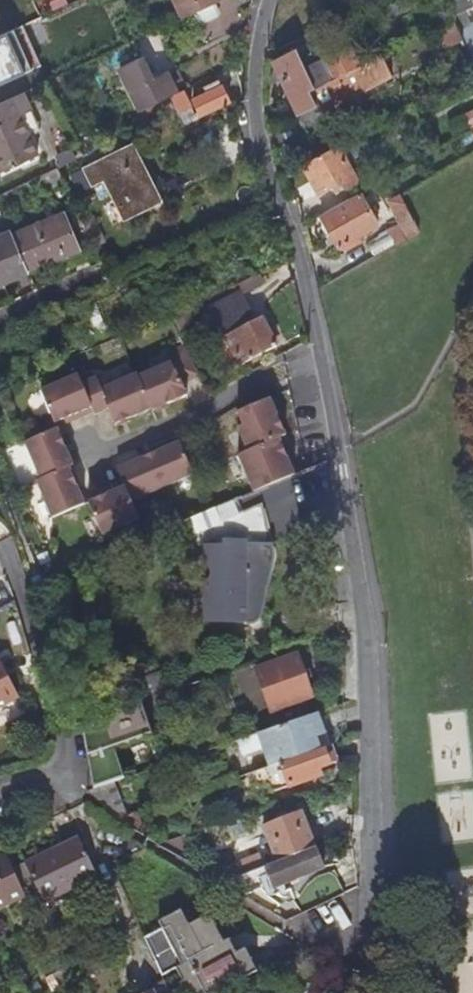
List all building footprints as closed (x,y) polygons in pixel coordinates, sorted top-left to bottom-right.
[(49,9),(68,2),(68,0),(45,0),(49,9)] [(183,20),(222,2),(222,0),(174,0),(183,20)] [(403,10),(423,0),(397,0),(403,10)] [(453,19),(464,41),(472,57),(472,27),(465,13),(472,9),(472,7),(469,0),(442,0),(453,19)] [(464,41),(453,19),(437,27),(448,50),(464,41)] [(316,89),(315,88),(362,64),(352,44),(317,62),(308,43),(296,49),(293,42),(277,50),(269,87),(281,81),(299,115),(317,105),(311,92),(316,89)] [(315,88),(316,89),(311,92),(317,105),(299,115),(297,116),(304,129),(325,119),(322,113),(393,77),(383,55),(363,65),(362,64),(315,88)] [(120,72),(145,122),(173,109),(168,99),(176,95),(166,76),(153,83),(142,61),(120,72)] [(190,117),(193,123),(230,104),(218,80),(202,88),(206,95),(193,101),(199,112),(190,117)] [(183,92),(170,99),(176,109),(178,114),(191,108),(183,92)] [(36,157),(18,118),(29,113),(21,95),(0,105),(0,173),(36,157)] [(29,113),(18,118),(27,138),(38,132),(29,113)] [(338,146),(303,165),(319,194),(340,182),(344,190),(358,183),(338,146)] [(103,180),(123,219),(124,221),(160,203),(159,201),(158,202),(138,164),(141,162),(140,160),(138,161),(131,147),(85,170),(92,185),(103,180)] [(359,194),(320,216),(339,249),(378,227),(359,194)] [(407,241),(419,234),(408,212),(396,218),(407,241)] [(13,235),(28,272),(80,251),(65,214),(13,235)] [(26,273),(10,233),(0,237),(0,284),(26,273)] [(213,315),(225,338),(253,323),(238,296),(206,312),(209,317),(213,315)] [(253,323),(225,338),(235,356),(234,357),(239,367),(276,349),(261,319),(253,323)] [(138,378),(152,412),(187,397),(182,385),(200,376),(184,347),(167,356),(171,365),(138,378)] [(281,355),(257,369),(259,373),(283,363),(281,355)] [(96,379),(82,385),(91,409),(94,416),(108,410),(114,426),(151,411),(138,378),(137,376),(101,391),(96,379)] [(41,392),(55,425),(91,409),(82,385),(78,377),(41,392)] [(277,440),(284,438),(268,400),(236,414),(241,427),(236,430),(246,453),(277,440)] [(25,445),(40,481),(68,469),(72,467),(57,430),(25,445)] [(236,457),(252,495),(286,480),(293,477),(277,440),(246,453),(236,457)] [(179,444),(117,470),(124,489),(130,503),(192,476),(179,444)] [(40,481),(36,483),(51,520),(83,506),(68,469),(40,481)] [(252,495),(186,523),(197,553),(197,566),(210,567),(209,587),(202,587),(201,622),(224,623),(224,625),(247,625),(249,625),(252,624),(254,623),(255,622),(257,620),(258,616),(265,587),(270,567),(270,561),(269,548),(296,536),(286,480),(252,495)] [(124,489),(87,505),(101,536),(137,521),(130,503),(124,489)] [(272,713),(278,728),(317,715),(296,657),(256,670),(270,713),(272,713)] [(17,699),(0,666),(0,708),(17,699)] [(126,776),(116,746),(155,732),(143,698),(97,714),(100,724),(84,730),(103,784),(126,776)] [(317,715),(278,728),(258,735),(269,768),(320,751),(315,738),(323,735),(317,715)] [(331,747),(320,751),(269,768),(253,774),(256,783),(283,773),(286,780),(281,782),(284,787),(288,786),(289,788),(316,779),(314,772),(337,764),(331,747)] [(263,829),(277,863),(316,849),(302,814),(263,829)] [(25,866),(43,906),(97,880),(78,840),(25,866)] [(230,882),(224,884),(238,892),(259,884),(258,881),(268,877),(273,890),(324,870),(316,849),(277,863),(264,869),(244,876),(230,882)] [(0,856),(0,905),(24,892),(3,854),(0,856)] [(259,856),(240,864),(244,876),(264,869),(259,856)] [(230,882),(244,876),(240,864),(225,869),(230,882)] [(143,939),(160,977),(175,970),(177,974),(226,950),(209,916),(188,926),(180,911),(157,923),(161,930),(143,939)] [(183,992),(219,992),(257,973),(245,950),(231,958),(226,950),(177,974),(181,982),(178,984),(183,992)]
